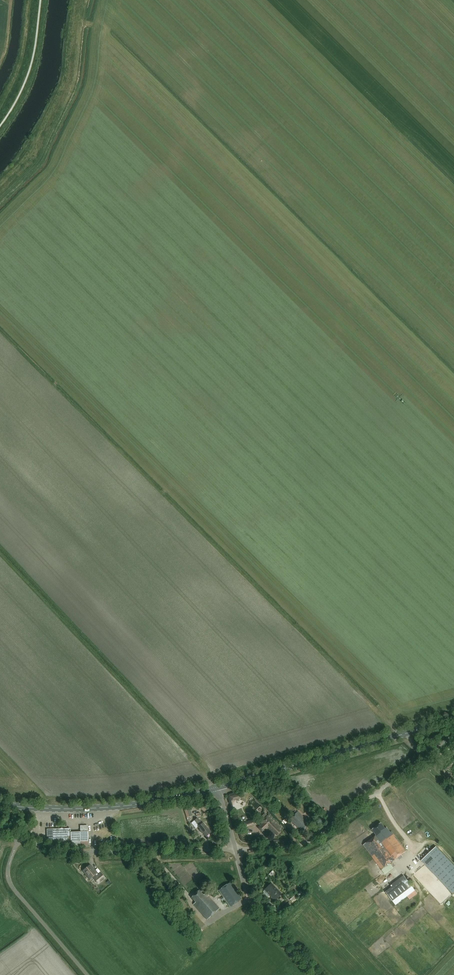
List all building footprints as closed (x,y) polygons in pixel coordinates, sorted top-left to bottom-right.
[(304,831),(309,827),(305,823),(307,822),(303,819),(304,818),(298,812),(290,820),(298,828),(299,827),(304,831)] [(265,813),(259,819),(262,822),(261,822),(263,824),(259,827),(264,832),(267,828),(269,830),(269,829),(271,831),(270,831),(274,835),(275,833),(277,834),(281,830),(279,829),(281,828),(278,825),(278,824),(269,815),(268,816),(265,813)] [(206,837),(212,832),(203,823),(202,823),(198,818),(194,821),(199,826),(198,827),(201,830),(200,831),(203,834),(203,833),(206,837)] [(254,819),(245,822),(247,829),(256,826),(254,819)] [(377,836),(364,846),(383,870),(407,851),(392,832),(391,833),(388,828),(386,829),(382,823),(373,830),(377,836)] [(70,829),(47,829),(47,841),(71,840),(71,846),(76,846),(77,844),(80,844),(80,845),(88,845),(88,832),(87,825),(80,826),(80,832),(70,832),(70,829)] [(453,892),(453,866),(436,847),(421,861),(453,894),(453,892)] [(99,883),(105,878),(101,873),(97,876),(96,874),(97,873),(90,865),(83,871),(90,879),(93,877),(99,883)] [(393,887),(385,893),(395,906),(414,891),(403,876),(391,885),(393,887)] [(231,882),(219,890),(229,904),(231,906),(242,899),(231,882)] [(282,894),(271,883),(265,890),(264,892),(266,894),(268,893),(275,900),(282,894)] [(207,920),(219,909),(209,897),(208,898),(205,894),(204,896),(199,891),(191,897),(195,902),(193,904),(207,920)]
